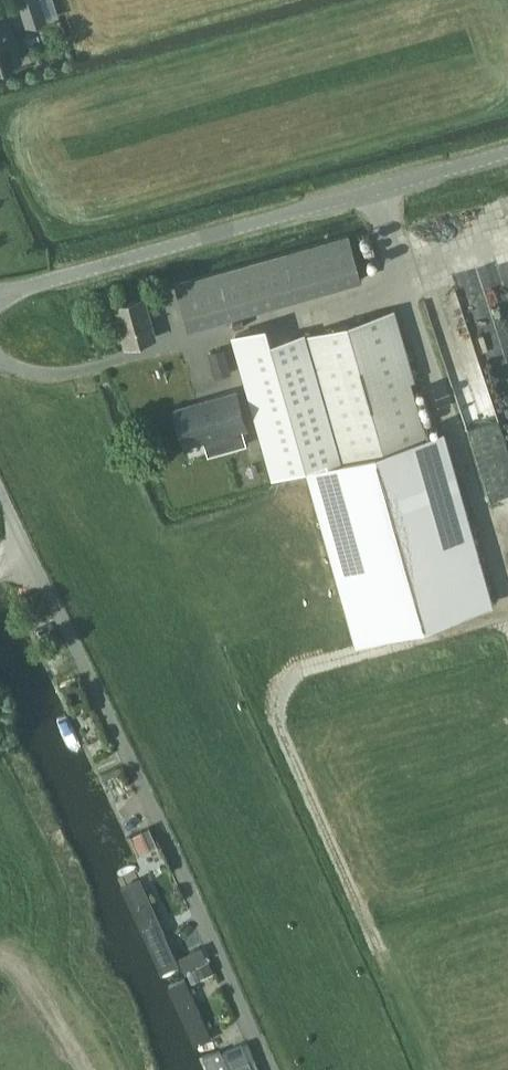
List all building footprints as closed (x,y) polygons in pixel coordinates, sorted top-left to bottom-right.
[(27,25),(47,19),(40,0),(19,0),(27,25)] [(21,58),(4,9),(0,10),(0,65),(21,58)] [(349,233),(175,282),(188,327),(362,278),(349,233)] [(116,323),(118,322),(124,346),(156,337),(145,296),(111,305),(116,323)] [(342,460),(425,436),(389,311),(306,334),(342,460)] [(231,372),(224,346),(209,350),(216,376),(231,372)] [(248,430),(239,396),(179,412),(189,446),(224,436),(229,453),(249,447),(245,431),(248,430)] [(307,470),(356,642),(493,603),(443,431),(425,436),(342,460),(307,470)] [(140,876),(119,886),(159,972),(181,962),(140,876)] [(184,969),(206,958),(201,946),(178,956),(184,969)] [(187,977),(166,987),(194,1047),(215,1037),(187,977)] [(242,1042),(221,1051),(228,1067),(248,1059),(248,1058),(249,1058),(242,1042)] [(198,1058),(204,1069),(230,1069),(228,1067),(221,1051),(220,1048),(198,1058)]
